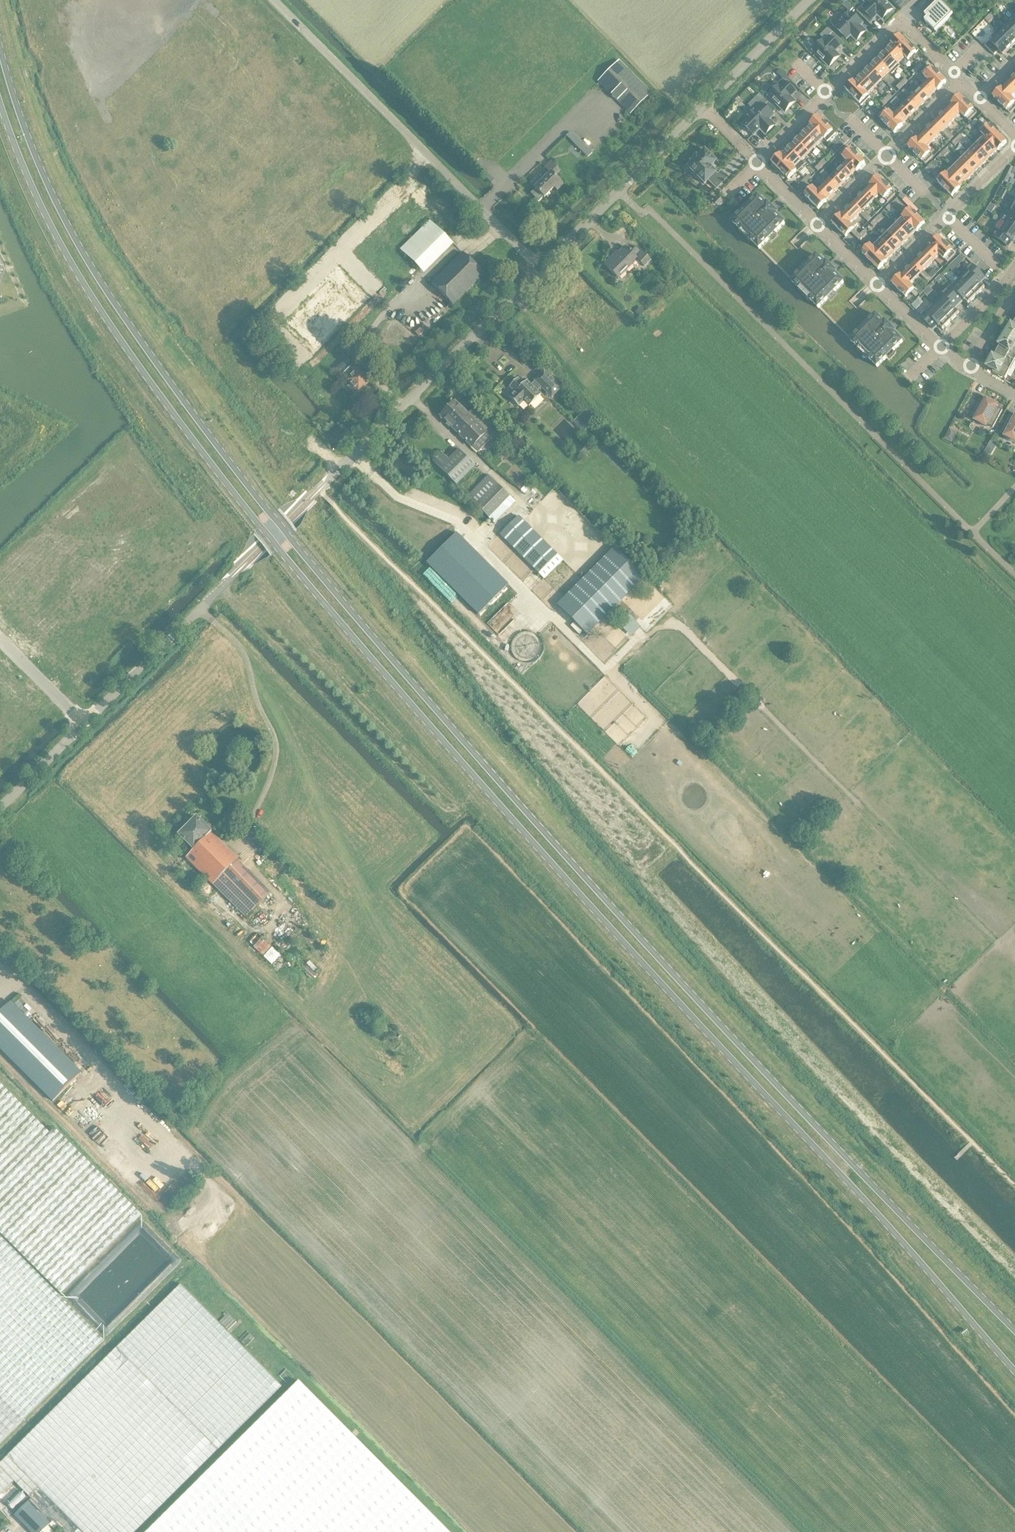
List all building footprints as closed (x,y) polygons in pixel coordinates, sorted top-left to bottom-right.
[(857,11),(869,23),(873,20),(878,15),(883,20),(893,9),(884,0),(864,0),(864,1),(865,2),(866,3),(861,8),(857,11)] [(939,1),(925,15),(928,18),(925,21),(927,23),(936,32),(946,21),(953,15),(950,12),(943,5),(939,1)] [(862,24),(852,13),(850,15),(849,14),(843,20),(844,21),(836,29),(847,39),(851,35),(857,41),(866,32),(860,26),(862,24)] [(1014,33),(1014,17),(1010,22),(1011,23),(1009,26),(1007,24),(1014,33)] [(1013,47),(1014,45),(1014,33),(1007,24),(1004,26),(1003,25),(997,32),(1013,47)] [(1007,52),(1013,47),(997,32),(991,38),(992,39),(985,46),(994,56),(999,51),(1003,55),(1007,52)] [(818,46),(813,51),(829,67),(840,57),(835,52),(844,43),(834,34),(829,39),(826,42),(824,40),(819,46),(818,46)] [(892,44),(908,60),(916,52),(900,36),(892,44)] [(908,61),(908,60),(892,44),(893,45),(885,52),(898,65),(905,58),(908,61)] [(898,65),(885,52),(878,60),(892,74),(900,67),(898,65)] [(892,75),(892,74),(878,60),(870,68),(883,80),(890,73),(892,75)] [(618,62),(598,83),(629,114),(650,94),(618,62)] [(925,77),(927,79),(935,71),(933,69),(929,66),(927,69),(930,72),(925,77)] [(863,76),(875,88),(883,80),(870,68),(862,75),(863,76)] [(927,69),(922,74),(925,77),(930,72),(927,69)] [(937,90),(938,91),(946,82),(935,71),(927,79),(929,82),(924,86),(933,95),(937,90)] [(854,82),(870,98),(869,97),(876,89),(875,88),(862,75),(855,83),(854,82)] [(786,76),(783,80),(788,85),(791,81),(786,76)] [(771,88),(766,93),(785,113),(796,102),(791,97),(796,92),(788,85),(783,80),(778,85),(778,84),(776,83),(771,88)] [(862,106),(870,98),(854,82),(846,90),(862,106)] [(1007,85),(1003,90),(1003,89),(994,97),(1005,108),(1013,101),(1011,98),(1014,94),(1014,93),(1007,85)] [(920,107),(933,95),(924,86),(913,97),(910,93),(906,97),(910,100),(911,99),(920,107)] [(972,108),(960,97),(952,105),(953,106),(948,110),(956,118),(961,114),(963,116),(972,108)] [(911,99),(910,100),(903,108),(899,112),(907,120),(920,107),(911,99)] [(1014,102),(1013,101),(1005,108),(1010,114),(1013,111),(1010,108),(1014,102)] [(747,122),(744,125),(753,135),(757,131),(758,131),(760,129),(766,135),(775,126),(771,121),(776,116),(773,113),(776,110),(768,103),(764,107),(763,105),(755,113),(755,112),(749,117),(750,118),(749,119),(748,120),(748,121),(747,122)] [(972,108),(963,116),(965,118),(971,113),(974,116),(977,113),(974,110),(972,108)] [(889,112),(886,109),(881,114),(884,118),(889,112)] [(956,118),(948,110),(936,123),(944,131),(942,133),(946,137),(950,133),(946,129),(956,118)] [(890,112),(889,112),(884,118),(881,114),(878,117),(882,120),(881,120),(884,123),(892,114),(890,112)] [(892,114),(884,123),(895,134),(903,126),(902,125),(907,120),(899,112),(894,117),(892,114)] [(971,113),(965,118),(969,122),(974,116),(971,113)] [(811,125),(828,142),(836,134),(819,117),(811,125)] [(944,131),(936,123),(923,136),(931,144),(942,133),(944,131)] [(827,143),(828,142),(811,125),(811,126),(804,133),(817,146),(824,139),(827,143)] [(990,126),(982,134),(999,151),(1006,143),(990,126)] [(576,137),(574,135),(571,133),(569,134),(566,136),(572,142),(576,137)] [(809,154),(817,146),(804,133),(796,141),(809,154)] [(999,151),(982,134),(982,135),(975,143),(990,158),(998,150),(998,151),(999,151)] [(931,144),(923,136),(918,141),(917,140),(909,148),(920,159),(928,151),(926,149),(931,144)] [(845,137),(840,141),(844,145),(849,141),(845,137)] [(801,161),(809,154),(796,141),(789,149),(801,161)] [(834,147),(838,152),(844,145),(840,141),(834,147)] [(990,158),(975,143),(977,145),(970,153),(982,165),(990,158)] [(849,153),(844,158),(843,158),(845,160),(854,152),(852,150),(848,147),(845,150),(849,153)] [(588,157),(592,153),(587,148),(583,152),(588,157)] [(797,172),(805,165),(801,161),(789,149),(781,156),(781,155),(780,155),(797,172)] [(845,150),(840,155),(844,158),(849,153),(845,150)] [(715,162),(704,151),(697,158),(695,156),(689,162),(691,164),(687,168),(691,172),(690,173),(695,179),(697,178),(704,185),(708,181),(716,189),(727,178),(721,172),(717,175),(709,168),(715,162)] [(930,153),(928,151),(920,159),(922,161),(926,165),(928,162),(925,158),(930,153)] [(865,163),(854,152),(845,160),(848,163),(843,167),(851,176),(856,171),(857,172),(865,163)] [(934,157),(930,153),(925,158),(928,162),(934,157)] [(982,165),(970,153),(962,160),(975,173),(982,165)] [(797,173),(797,172),(780,155),(772,164),(788,180),(796,172),(797,173)] [(975,173),(962,160),(954,168),(967,180),(975,173)] [(542,197),(543,198),(553,188),(556,190),(562,185),(553,176),(558,171),(550,162),(544,168),(549,173),(540,182),(536,178),(530,184),(535,189),(530,194),(537,202),(542,197)] [(828,175),(824,178),(828,182),(830,180),(839,188),(851,176),(843,167),(832,179),(828,175)] [(967,180),(954,168),(947,175),(946,174),(946,175),(960,189),(961,189),(960,188),(967,180)] [(960,189),(946,175),(938,183),(952,197),(960,189)] [(872,187),(867,191),(875,199),(880,195),(882,197),(890,189),(879,178),(871,186),(872,187)] [(839,188),(830,180),(828,182),(818,193),(826,201),(839,188)] [(827,202),(826,201),(818,193),(814,188),(813,189),(809,184),(806,187),(810,191),(805,196),(818,210),(827,202)] [(893,197),(896,194),(892,191),(890,189),(882,197),(884,199),(889,194),(893,197)] [(867,191),(854,204),(863,212),(860,214),(864,218),(868,215),(864,211),(875,199),(867,191)] [(889,194),(884,199),(888,202),(893,197),(889,194)] [(767,206),(758,197),(749,207),(750,208),(744,214),(743,213),(733,223),(759,249),(769,240),(768,238),(774,232),(775,234),(785,224),(776,215),(778,214),(768,204),(767,206)] [(411,198),(358,253),(388,282),(442,227),(411,198)] [(720,199),(715,204),(719,208),(724,202),(720,199)] [(863,212),(854,204),(842,216),(850,225),(860,214),(863,212)] [(1005,222),(1014,229),(1014,208),(1014,207),(1011,213),(1005,222)] [(903,217),(903,218),(917,231),(925,223),(911,209),(903,217)] [(856,237),(858,234),(854,229),(850,225),(842,216),(841,216),(833,224),(846,237),(851,232),(856,237)] [(903,219),(896,226),(909,239),(916,231),(917,232),(917,231),(903,218),(903,219)] [(1005,222),(999,231),(995,237),(1007,246),(1011,240),(1014,243),(1014,229),(1005,222)] [(909,239),(896,226),(888,233),(901,246),(909,239)] [(901,246),(888,233),(881,241),(894,254),(901,246)] [(950,249),(939,238),(931,246),(932,247),(927,251),(935,260),(940,255),(942,257),(950,249)] [(894,254),(881,241),(873,248),(871,246),(870,246),(887,262),(886,261),(894,254)] [(870,246),(862,254),(879,270),(887,262),(870,246)] [(644,267),(650,261),(636,247),(631,252),(629,251),(625,247),(613,260),(610,258),(604,264),(618,279),(637,260),(644,267)] [(949,254),(953,258),(956,255),(952,251),(950,249),(942,257),(944,259),(949,254)] [(935,260),(927,251),(914,264),(923,272),(920,275),(924,279),(928,275),(924,271),(935,260)] [(483,275),(462,254),(431,284),(453,306),(483,275)] [(944,259),(948,263),(953,258),(949,254),(944,259)] [(948,268),(954,274),(961,267),(959,266),(966,259),(962,254),(948,268)] [(826,265),(817,256),(808,266),(809,267),(803,273),(802,272),(792,282),(818,308),(828,299),(827,297),(833,291),(834,293),(844,283),(836,275),(837,273),(827,263),(826,265)] [(923,272),(914,264),(902,277),(910,285),(920,275),(923,272)] [(960,279),(977,296),(985,288),(982,284),(979,281),(983,277),(973,266),(967,271),(968,271),(960,279)] [(345,269),(290,323),(320,353),(375,298),(345,269)] [(928,276),(932,279),(937,273),(934,270),(928,276)] [(914,289),(910,285),(902,277),(901,276),(893,284),(906,298),(911,292),(916,297),(918,294),(914,290),(914,289)] [(947,291),(957,302),(962,298),(965,301),(968,304),(977,296),(960,279),(952,287),(947,291)] [(934,305),(951,321),(959,313),(956,310),(953,307),(957,302),(947,291),(942,296),(942,297),(934,305)] [(919,298),(911,306),(915,310),(923,302),(919,298)] [(641,305),(635,311),(640,316),(646,310),(641,305)] [(943,330),(951,321),(934,305),(926,312),(921,317),(932,328),(936,323),(940,326),(943,330)] [(885,324),(880,320),(876,316),(867,325),(868,327),(862,333),(861,331),(851,341),(877,368),(887,358),(886,356),(892,351),(893,352),(903,342),(894,334),(896,332),(886,323),(885,324)] [(1010,329),(1009,329),(1005,335),(1014,341),(1014,321),(1010,329)] [(1014,361),(1014,341),(1005,335),(1001,342),(1002,342),(997,351),(1014,361)] [(993,373),(998,376),(999,377),(1000,378),(1001,378),(1002,378),(1003,378),(1005,380),(1014,361),(997,351),(992,360),(991,360),(988,367),(994,370),(993,373)] [(348,358),(335,370),(348,383),(356,392),(358,393),(371,380),(359,368),(358,369),(348,358)] [(523,402),(529,408),(541,396),(538,392),(542,388),(552,399),(562,390),(544,371),(534,381),(535,383),(532,386),(527,382),(524,385),(518,379),(509,388),(514,393),(511,397),(519,406),(523,402)] [(976,419),(975,420),(976,421),(977,422),(978,423),(979,424),(981,425),(982,425),(983,426),(985,426),(986,427),(987,425),(993,428),(1003,410),(997,407),(998,405),(986,399),(985,401),(980,398),(970,416),(976,419)] [(476,453),(489,440),(491,439),(484,432),(491,425),(474,408),(465,416),(453,403),(439,417),(476,453)] [(585,412),(574,423),(584,432),(595,422),(585,412)] [(1010,414),(1000,432),(1006,435),(1005,437),(1006,437),(1007,439),(1008,440),(1012,442),(1013,442),(1014,442),(1014,417),(1010,414)] [(950,429),(944,440),(952,444),(957,433),(950,429)] [(998,444),(991,441),(985,452),(992,455),(998,444)] [(440,453),(431,462),(455,486),(474,467),(458,451),(448,461),(440,453)] [(524,475),(515,485),(520,490),(529,480),(524,475)] [(487,476),(466,497),(487,518),(508,497),(487,476)] [(518,516),(499,535),(544,580),(563,561),(518,516)] [(456,534),(426,563),(478,615),(508,585),(456,534)] [(614,547),(558,604),(588,634),(644,577),(614,547)] [(637,617),(629,609),(625,612),(633,621),(637,617)] [(627,626),(618,618),(614,621),(623,630),(627,626)] [(574,623),(571,626),(579,635),(582,631),(574,623)] [(214,887),(239,863),(240,863),(237,860),(195,817),(177,835),(193,850),(185,858),(214,887)] [(239,863),(214,887),(245,917),(271,893),(247,870),(246,870),(239,863)] [(0,1013),(0,1050),(52,1102),(80,1074),(10,1003),(0,1013)] [(49,1134),(0,1085),(0,1233),(61,1294),(141,1214),(54,1128),(49,1134)] [(103,1340),(59,1296),(0,1237),(0,1444),(103,1340)] [(0,1463),(0,1496),(14,1482),(28,1497),(37,1488),(81,1531),(135,1531),(281,1387),(179,1285),(0,1463)] [(402,1485),(298,1381),(147,1531),(355,1531),(402,1485)] [(402,1486),(402,1485),(355,1531),(448,1531),(402,1486)] [(31,1531),(54,1531),(58,1528),(59,1527),(64,1531),(81,1531),(37,1488),(28,1497),(30,1500),(15,1515),(31,1531)]
